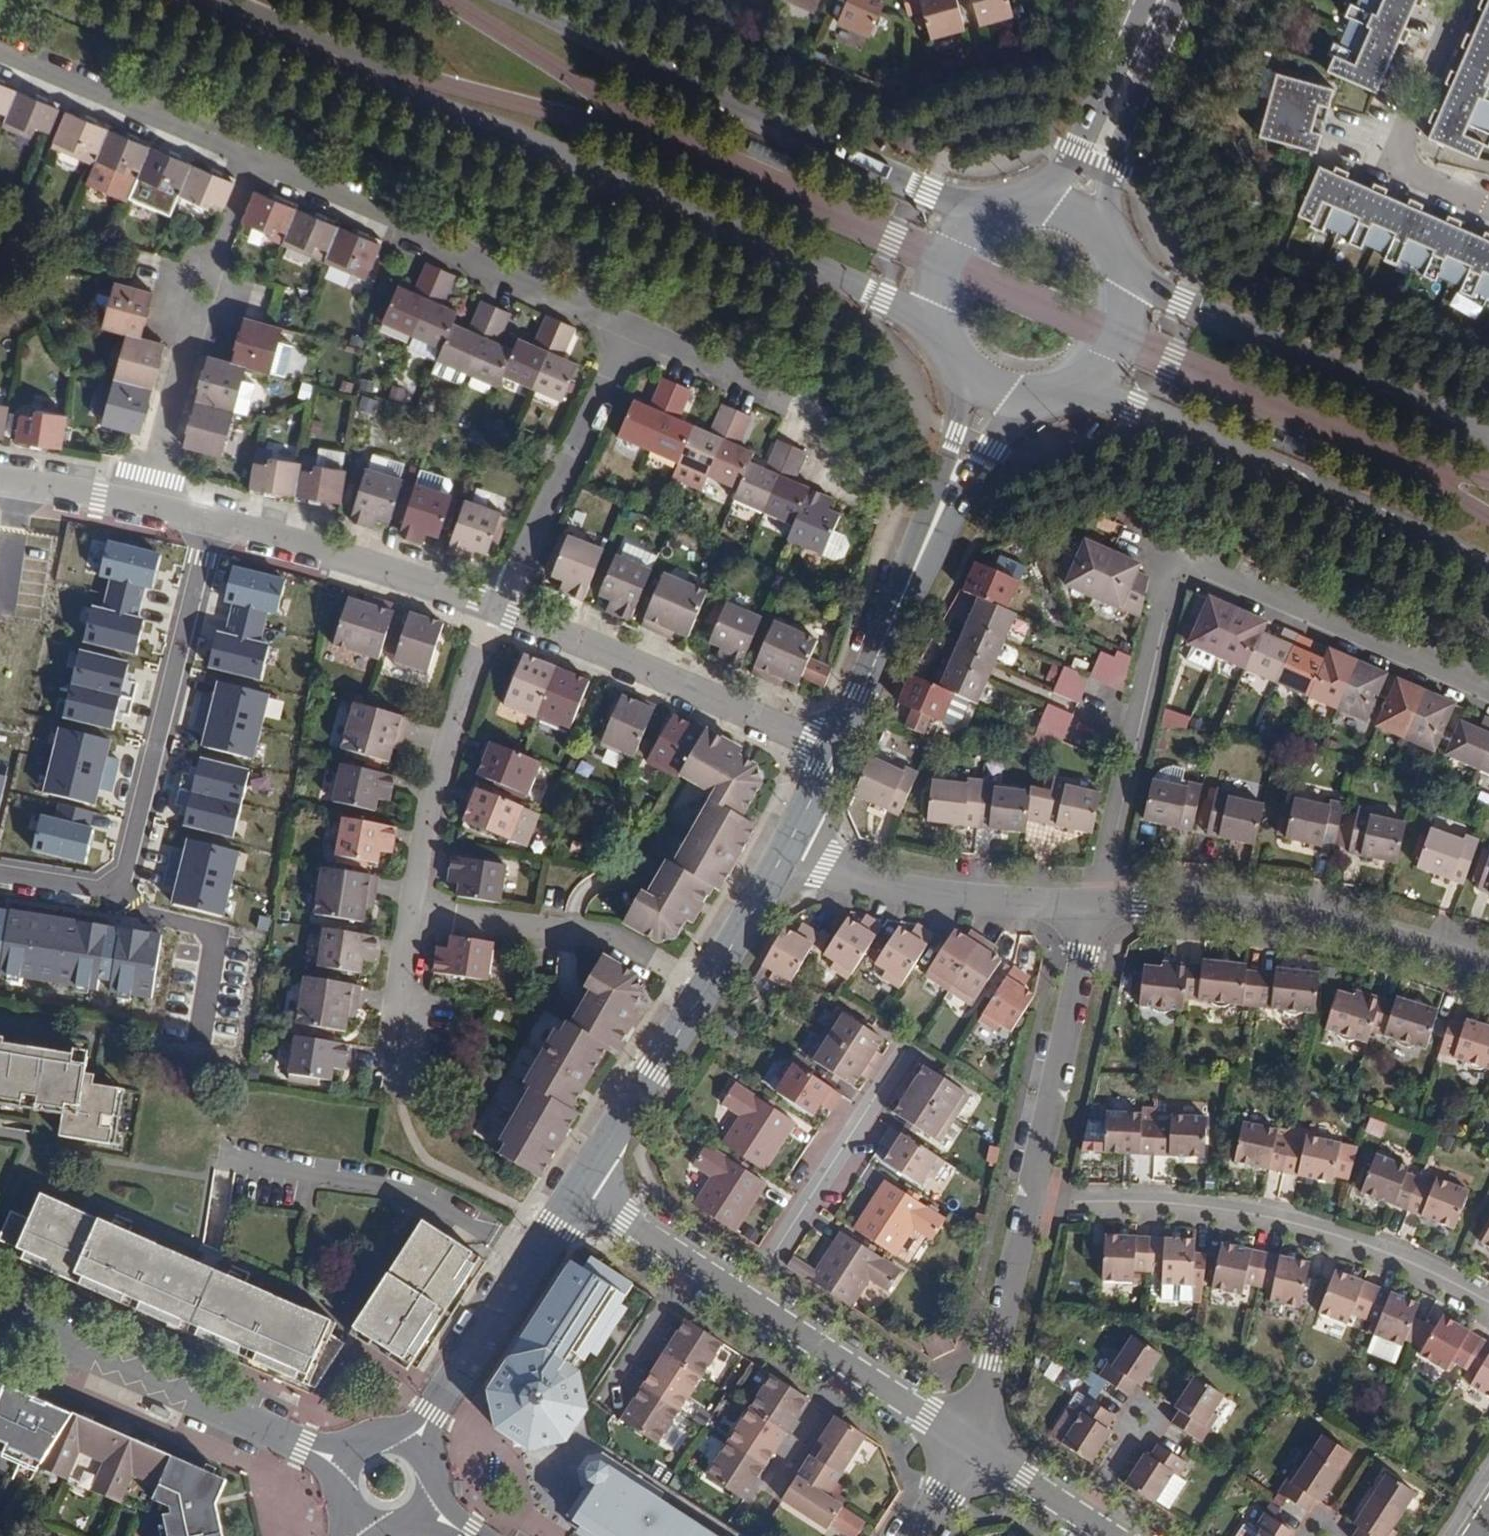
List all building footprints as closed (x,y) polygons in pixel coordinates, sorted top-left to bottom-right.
[(811,9),(815,0),(790,0),(811,9)] [(835,18),(867,32),(881,0),(843,0),(835,18)] [(960,25),(954,0),(917,0),(926,34),(960,25)] [(975,20),(1008,11),(1005,0),(969,0),(975,20)] [(1323,54),(1328,56),(1324,66),(1373,88),(1378,77),(1383,79),(1388,68),(1383,66),(1395,38),(1400,40),(1405,29),(1400,26),(1410,2),(1416,5),(1418,0),(1352,0),(1350,5),(1345,3),(1339,15),(1345,17),(1333,45),(1328,43),(1323,54)] [(1475,6),(1481,8),(1469,35),(1463,32),(1458,44),(1464,46),(1454,70),(1448,67),(1442,81),(1447,84),(1436,110),(1430,108),(1425,120),(1431,123),(1426,133),(1475,155),(1480,144),(1485,146),(1488,137),(1488,132),(1485,131),(1488,123),(1488,0),(1477,0),(1475,6)] [(1331,86),(1273,72),(1269,89),(1278,91),(1271,119),(1262,117),(1257,133),(1314,149),(1331,86)] [(5,117),(15,93),(18,87),(0,79),(0,115),(5,117)] [(1278,91),(1269,89),(1267,97),(1263,111),(1262,117),(1271,119),(1278,91)] [(38,95),(32,92),(28,100),(35,102),(38,95)] [(15,93),(5,117),(3,122),(0,129),(28,141),(34,129),(48,135),(61,106),(38,95),(35,102),(28,100),(15,93)] [(1267,97),(1257,94),(1253,108),(1263,111),(1267,97)] [(86,116),(80,114),(77,121),(83,123),(86,116)] [(95,162),(108,133),(110,127),(86,116),(83,123),(77,121),(65,115),(50,150),(93,168),(95,162)] [(124,141),(127,134),(121,131),(118,138),(124,141)] [(128,198),(149,151),(152,144),(127,134),(124,141),(118,138),(108,133),(95,162),(93,168),(84,187),(126,205),(128,198)] [(167,159),(170,152),(164,149),(160,156),(167,159)] [(179,197),(191,169),(194,162),(170,152),(167,159),(160,156),(149,151),(128,198),(170,217),(179,197)] [(206,176),(210,168),(204,166),(200,174),(206,176)] [(1335,166),(1332,172),(1318,166),(1297,215),(1310,220),(1308,226),(1322,232),(1325,227),(1347,237),(1345,242),(1357,247),(1359,242),(1386,254),(1384,259),(1396,265),(1399,259),(1422,270),(1420,275),(1433,281),(1436,276),(1462,287),(1460,293),(1472,298),(1474,293),(1488,299),(1488,234),(1486,233),(1483,239),(1457,227),(1459,221),(1446,215),(1444,221),(1420,211),(1423,205),(1411,199),(1408,206),(1380,193),(1383,187),(1371,182),(1368,188),(1346,178),(1348,172),(1335,166)] [(191,169),(179,197),(219,214),(235,179),(210,168),(206,176),(200,174),(191,169)] [(276,195),(269,193),(266,200),(272,203),(276,195)] [(286,236),(296,213),(300,206),(276,195),(272,203),(266,200),(254,195),(242,223),(271,234),(268,241),(281,247),(284,240),(286,236)] [(317,213),(311,210),(308,218),(314,221),(317,213)] [(308,218),(296,213),(286,236),(284,240),(281,247),(311,260),(314,253),(325,258),(338,230),(341,223),(317,213),(314,221),(308,218)] [(355,238),(359,231),(351,228),(348,235),(355,238)] [(348,235),(338,230),(325,258),(323,265),(355,278),(358,271),(369,276),(381,241),(359,231),(355,238),(348,235)] [(414,332),(441,269),(426,262),(414,291),(398,284),(384,317),(414,332)] [(414,332),(443,345),(453,322),(458,311),(442,304),(456,275),(441,269),(414,332)] [(126,334),(141,338),(153,293),(114,283),(111,297),(106,313),(102,328),(126,334)] [(93,310),(106,313),(111,297),(98,294),(93,310)] [(453,322),(443,345),(433,369),(463,383),(468,372),(496,307),(483,301),(470,330),(453,322)] [(504,372),(514,350),(496,342),(510,313),(496,307),(468,372),(498,385),(504,372)] [(514,350),(504,372),(533,385),(561,321),(549,315),(536,346),(519,338),(514,350)] [(231,363),(247,367),(285,378),(293,347),(278,343),(282,329),(243,318),(231,363)] [(561,321),(533,385),(564,399),(578,365),(563,358),(576,327),(561,321)] [(164,345),(141,338),(126,334),(123,348),(128,349),(124,366),(118,365),(114,381),(151,391),(164,345)] [(123,348),(118,365),(124,366),(128,349),(123,348)] [(207,356),(195,402),(234,413),(247,416),(255,385),(243,382),(247,367),(231,363),(207,356)] [(619,435),(650,448),(677,384),(663,378),(651,406),(635,399),(619,435)] [(151,391),(114,381),(110,394),(116,395),(112,413),(106,411),(102,426),(140,435),(151,391)] [(691,391),(677,384),(650,448),(679,461),(696,425),(678,418),(691,391)] [(116,395),(110,394),(106,411),(112,413),(116,395)] [(234,413),(195,402),(182,448),(221,458),(225,443),(219,442),(224,424),(230,426),(234,413)] [(709,474),(737,411),(723,405),(712,433),(696,425),(679,461),(709,474)] [(737,411),(709,474),(739,487),(750,462),(755,451),(740,446),(753,419),(737,411)] [(52,445),(61,447),(66,417),(38,412),(37,418),(23,416),(17,447),(43,451),(44,444),(52,445)] [(225,443),(230,426),(224,424),(219,442),(225,443)] [(764,468),(750,462),(739,487),(734,499),(763,512),(792,447),(776,439),(764,468)] [(50,452),(52,445),(44,444),(43,451),(50,452)] [(807,453),(792,447),(763,512),(794,526),(810,491),(793,483),(807,453)] [(283,494),(295,496),(301,463),(271,458),(272,450),(257,448),(249,494),(274,498),(275,493),(283,494)] [(318,451),(317,458),(316,466),(340,470),(343,455),(318,451)] [(351,486),(353,487),(360,489),(352,511),(348,521),(363,525),(366,515),(368,516),(378,519),(379,516),(390,519),(404,479),(397,476),(401,462),(370,451),(365,465),(360,463),(351,486)] [(302,456),(301,463),(295,496),(295,501),(322,505),(323,501),(330,502),(340,503),(346,471),(316,466),(317,458),(302,456)] [(675,472),(705,484),(709,474),(679,461),(675,472)] [(457,501),(451,499),(452,494),(449,493),(452,483),(450,478),(420,468),(398,535),(412,540),(414,531),(425,536),(426,531),(438,535),(441,527),(447,529),(457,501)] [(344,509),(352,511),(360,489),(353,487),(344,509)] [(810,491),(794,526),(788,540),(838,561),(847,559),(852,548),(848,539),(836,535),(843,520),(832,515),(837,503),(810,491)] [(499,512),(465,499),(447,551),(460,555),(462,548),(474,552),(476,548),(485,552),(488,544),(495,523),(502,526),(505,518),(497,516),(499,512)] [(375,528),(378,519),(368,516),(366,515),(363,525),(374,528),(375,528)] [(495,523),(488,544),(495,547),(502,526),(495,523)] [(423,544),(425,536),(414,531),(412,540),(423,544)] [(559,556),(554,567),(551,575),(565,581),(564,583),(572,586),(569,596),(583,601),(603,549),(566,534),(565,539),(559,536),(552,554),(559,556)] [(1093,598),(1113,553),(1087,542),(1068,587),(1093,598)] [(172,556),(113,543),(103,588),(162,601),(172,556)] [(462,548),(460,555),(470,559),(474,552),(462,548)] [(1141,564),(1113,553),(1093,598),(1141,619),(1151,576),(1138,572),(1141,564)] [(547,565),(554,567),(559,556),(552,554),(547,565)] [(629,621),(652,570),(615,554),(598,593),(611,599),(609,602),(620,606),(615,616),(629,621)] [(965,590),(978,596),(1009,610),(1021,582),(977,562),(965,590)] [(296,583),(239,569),(228,611),(286,625),(296,583)] [(689,635),(708,591),(665,572),(641,627),(661,635),(665,624),(675,628),(689,635)] [(572,586),(564,583),(560,593),(569,596),(572,586)] [(1214,654),(1234,607),(1206,594),(1185,642),(1214,654)] [(371,609),(374,599),(363,595),(361,606),(371,609)] [(1009,610),(978,596),(967,622),(1007,640),(1019,614),(1009,610)] [(394,604),(374,599),(371,609),(361,606),(346,601),(332,646),(377,660),(394,604)] [(620,606),(609,602),(605,611),(615,616),(620,606)] [(738,669),(761,618),(727,603),(724,609),(717,606),(708,625),(716,629),(709,643),(721,648),(720,651),(731,656),(727,663),(738,669)] [(1243,667),(1259,630),(1264,620),(1234,607),(1214,654),(1243,667)] [(423,679),(437,633),(439,625),(419,618),(421,613),(408,609),(390,668),(423,679)] [(94,612),(45,801),(101,816),(151,626),(94,612)] [(776,675),(785,678),(799,684),(803,676),(823,685),(831,667),(811,658),(818,642),(775,622),(751,675),(773,684),(776,675)] [(967,622),(955,649),(995,666),(1007,640),(967,622)] [(670,639),(675,628),(665,624),(661,635),(670,639)] [(1276,637),(1259,630),(1243,667),(1274,681),(1295,634),(1280,627),(1276,637)] [(1295,634),(1274,681),(1306,695),(1322,659),(1305,652),(1310,640),(1295,634)] [(278,651),(222,635),(211,674),(267,690),(278,651)] [(1334,707),(1355,660),(1327,648),(1322,659),(1306,695),(1334,707)] [(995,666),(955,649),(950,659),(990,677),(995,666)] [(720,651),(716,659),(727,663),(731,656),(720,651)] [(1090,676),(1105,682),(1115,658),(1101,651),(1090,676)] [(1118,651),(1115,658),(1105,682),(1124,691),(1132,657),(1118,651)] [(534,721),(557,665),(541,658),(541,663),(520,655),(499,707),(534,721)] [(978,704),(990,677),(950,659),(939,686),(956,693),(978,704)] [(1355,660),(1334,707),(1363,721),(1384,673),(1355,660)] [(557,665),(534,721),(567,735),(587,685),(568,678),(571,671),(557,665)] [(1085,688),(1090,676),(1066,665),(1060,677),(1085,688)] [(944,721),(956,693),(939,686),(926,680),(910,673),(897,701),(911,707),(903,726),(921,734),(929,715),(944,721)] [(781,687),(785,678),(776,675),(773,684),(781,687)] [(1085,688),(1060,677),(1054,692),(1079,703),(1085,688)] [(1405,738),(1426,691),(1397,679),(1377,725),(1405,738)] [(278,701),(219,686),(183,832),(242,847),(278,701)] [(1453,703),(1426,691),(1405,738),(1432,751),(1453,703)] [(956,693),(944,721),(955,726),(961,724),(971,701),(956,693)] [(655,707),(641,700),(637,709),(619,701),(598,750),(630,763),(655,707)] [(1048,702),(1043,715),(1068,727),(1074,714),(1048,702)] [(387,766),(390,751),(393,740),(402,742),(408,719),(355,705),(341,752),(387,766)] [(1163,726),(1189,731),(1191,715),(1166,711),(1163,726)] [(1062,740),(1068,727),(1043,715),(1037,729),(1062,740)] [(1478,770),(1488,745),(1488,719),(1483,716),(1477,728),(1459,721),(1445,756),(1478,770)] [(678,775),(704,730),(691,723),(686,732),(669,722),(643,767),(673,785),(678,775)] [(717,737),(704,730),(678,775),(714,795),(711,801),(718,805),(712,814),(706,811),(675,863),(668,860),(649,893),(641,889),(621,922),(659,943),(675,937),(684,921),(690,924),(698,912),(690,907),(697,897),(704,902),(711,890),(716,893),(725,878),(720,875),(725,867),(730,870),(755,827),(739,818),(759,783),(754,767),(735,756),(739,750),(727,744),(721,753),(712,747),(717,737)] [(727,744),(717,737),(712,747),(721,753),(727,744)] [(398,753),(402,742),(393,740),(390,751),(398,753)] [(476,781),(525,799),(538,763),(483,742),(477,757),(484,760),(476,781)] [(1478,770),(1488,775),(1488,745),(1478,770)] [(897,815),(918,771),(905,765),(903,770),(871,755),(854,793),(872,802),(880,806),(897,815)] [(389,794),(393,778),(340,766),(329,804),(371,814),(374,802),(377,803),(380,792),(389,794)] [(1054,774),(1045,771),(1042,781),(1052,783),(1054,774)] [(1030,788),(1027,817),(1044,821),(1064,825),(1072,827),(1091,831),(1101,789),(1068,782),(1070,777),(1054,774),(1052,783),(1042,781),(1031,778),(1030,788)] [(977,824),(982,777),(968,775),(967,781),(935,778),(930,820),(949,821),(958,822),(977,824)] [(1189,826),(1199,780),(1185,776),(1184,782),(1150,775),(1141,816),(1162,820),(1172,822),(1189,826)] [(1026,829),(1027,817),(1030,788),(998,786),(997,778),(982,777),(977,824),(998,826),(1007,828),(1026,829)] [(0,778),(0,837),(3,838),(17,783),(0,778)] [(1250,841),(1259,801),(1228,794),(1230,787),(1214,783),(1212,791),(1205,789),(1198,818),(1206,819),(1203,830),(1222,835),(1231,836),(1250,841)] [(528,811),(472,789),(466,803),(472,805),(463,825),(514,845),(528,811)] [(386,805),(389,794),(380,792),(377,803),(386,805)] [(1293,797),(1292,804),(1290,810),(1280,807),(1274,832),(1285,834),(1284,839),(1303,843),(1314,845),(1330,849),(1341,801),(1327,797),(1326,805),(1293,797)] [(878,812),(880,806),(872,802),(869,808),(878,812)] [(1393,862),(1402,822),(1371,815),(1373,808),(1357,804),(1357,811),(1350,809),(1342,840),(1349,842),(1347,852),(1366,856),(1376,858),(1393,862)] [(1342,840),(1350,809),(1343,808),(1336,839),(1342,840)] [(95,828),(40,815),(30,853),(86,867),(95,828)] [(376,854),(380,855),(382,845),(382,844),(390,846),(393,830),(339,819),(333,859),(373,867),(376,854)] [(1172,822),(1162,820),(1160,827),(1170,829),(1172,822)] [(1462,882),(1479,837),(1465,831),(1462,839),(1430,826),(1416,865),(1433,872),(1444,876),(1462,882)] [(246,858),(190,844),(173,909),(229,924),(246,858)] [(388,857),(390,846),(382,844),(382,845),(380,855),(388,857)] [(1376,858),(1366,856),(1364,862),(1374,864),(1376,858)] [(458,874),(456,885),(459,885),(457,897),(500,904),(505,866),(451,857),(448,872),(458,874)] [(1479,888),(1488,892),(1488,860),(1479,888)] [(725,867),(720,875),(725,878),(730,870),(725,867)] [(362,900),(372,902),(376,879),(320,869),(312,919),(358,926),(361,911),(362,900)] [(446,883),(456,885),(458,874),(448,872),(448,874),(446,883)] [(1442,881),(1444,876),(1433,872),(1431,877),(1442,881)] [(698,912),(704,902),(697,897),(690,907),(698,912)] [(370,913),(372,902),(362,900),(361,911),(370,913)] [(0,910),(0,979),(159,1006),(171,939),(0,910)] [(869,921),(863,917),(862,918),(855,929),(862,933),(869,921)] [(881,929),(869,921),(862,933),(855,929),(846,922),(823,958),(833,964),(828,970),(847,982),(881,929)] [(808,930),(800,924),(793,936),(801,941),(808,930)] [(788,990),(816,941),(819,936),(808,930),(801,941),(793,936),(781,928),(760,966),(772,974),(769,979),(788,990)] [(920,933),(913,928),(906,938),(914,943),(920,933)] [(377,939),(323,930),(316,970),(357,976),(359,964),(364,965),(365,954),(374,956),(377,939)] [(931,941),(920,933),(914,943),(906,938),(897,932),(874,968),(885,974),(880,982),(898,992),(931,941)] [(819,936),(816,941),(823,945),(828,936),(822,933),(819,936)] [(486,983),(493,943),(450,938),(448,949),(445,949),(443,959),(435,958),(432,975),(486,983)] [(943,1000),(977,947),(964,939),(959,946),(949,939),(942,951),(934,964),(920,985),(943,1000)] [(977,947),(943,1000),(969,1017),(982,996),(991,981),(998,970),(986,962),(990,955),(977,947)] [(443,959),(445,949),(436,948),(435,958),(443,959)] [(934,964),(942,951),(937,948),(928,961),(934,964)] [(372,967),(374,956),(365,954),(364,965),(372,967)] [(635,975),(601,957),(583,986),(593,992),(573,1027),(569,1023),(562,1035),(551,1028),(519,1081),(531,1089),(500,1142),(505,1144),(499,1156),(537,1178),(559,1140),(550,1135),(556,1125),(565,1130),(573,1116),(566,1112),(574,1097),(565,1092),(571,1083),(580,1088),(604,1046),(614,1052),(623,1039),(614,1034),(620,1025),(628,1030),(637,1016),(629,1010),(641,993),(635,975)] [(1171,968),(1172,962),(1163,961),(1162,968),(1171,970),(1171,968)] [(1202,966),(1189,964),(1184,1000),(1210,1003),(1209,1008),(1220,1011),(1228,1012),(1229,1005),(1255,1008),(1259,973),(1245,971),(1246,966),(1202,961),(1202,966)] [(1182,1011),(1184,1000),(1189,964),(1172,962),(1171,968),(1171,970),(1162,968),(1146,966),(1147,969),(1132,968),(1127,983),(1127,1000),(1142,1001),(1141,1006),(1146,1007),(1146,1010),(1148,1011),(1157,1014),(1168,1015),(1170,1009),(1182,1011)] [(1274,974),(1259,973),(1255,1008),(1282,1012),(1282,1016),(1292,1018),(1300,1018),(1301,1014),(1314,1016),(1319,974),(1275,969),(1274,974)] [(1023,979),(1010,970),(977,1023),(995,1035),(999,1028),(1011,1036),(1032,1003),(1033,999),(1025,994),(1017,989),(1023,979)] [(340,1033),(343,1019),(345,1011),(353,1012),(358,987),(302,978),(294,1026),(340,1033)] [(1025,994),(1031,984),(1023,979),(1017,989),(1025,994)] [(997,984),(991,981),(982,996),(988,999),(997,984)] [(1355,996),(1361,999),(1364,992),(1357,990),(1355,996)] [(1366,1044),(1370,1031),(1381,998),(1364,992),(1361,999),(1355,996),(1337,991),(1324,1031),(1336,1034),(1335,1038),(1342,1042),(1352,1044),(1354,1040),(1366,1044)] [(1381,998),(1370,1031),(1395,1038),(1393,1042),(1405,1048),(1412,1049),(1414,1044),(1426,1048),(1438,1010),(1397,997),(1395,1002),(1381,998)] [(352,1021),(353,1012),(345,1011),(343,1019),(352,1021)] [(834,1013),(819,1035),(871,1068),(879,1055),(871,1051),(879,1041),(867,1034),(853,1025),(834,1013)] [(853,1025),(867,1034),(871,1028),(858,1019),(853,1025)] [(1465,1019),(1464,1025),(1450,1020),(1439,1052),(1466,1060),(1465,1064),(1475,1070),(1482,1072),(1484,1067),(1488,1069),(1488,1027),(1465,1019)] [(623,1039),(628,1030),(620,1025),(614,1034),(623,1039)] [(871,1068),(819,1035),(803,1060),(823,1072),(837,1081),(848,1087),(855,1076),(863,1081),(871,1068)] [(329,1071),(334,1072),(335,1062),(336,1061),(345,1064),(348,1046),(293,1037),(286,1078),(327,1086),(329,1071)] [(36,1102),(65,1106),(64,1113),(60,1135),(111,1144),(120,1089),(93,1086),(83,1084),(85,1074),(86,1065),(72,1064),(73,1052),(5,1041),(4,1048),(0,1047),(0,1096),(22,1100),(23,1093),(37,1096),(36,1102)] [(72,1064),(86,1065),(89,1054),(73,1052),(72,1064)] [(343,1074),(345,1064),(336,1061),(335,1062),(334,1072),(343,1074)] [(830,1108),(838,1095),(785,1061),(774,1079),(780,1084),(774,1094),(810,1117),(820,1102),(830,1108)] [(907,1073),(899,1085),(952,1120),(967,1097),(946,1084),(934,1076),(922,1068),(915,1079),(907,1073)] [(934,1076),(946,1084),(949,1078),(937,1070),(934,1076)] [(833,1086),(837,1081),(823,1072),(820,1078),(833,1086)] [(95,1075),(85,1074),(83,1084),(93,1086),(94,1084),(95,1075)] [(574,1097),(580,1088),(571,1083),(565,1092),(574,1097)] [(719,1142),(762,1170),(793,1122),(771,1108),(759,1100),(730,1083),(718,1102),(738,1114),(719,1142)] [(937,1144),(952,1120),(899,1085),(890,1098),(899,1104),(891,1115),(903,1122),(916,1130),(937,1144)] [(126,1090),(120,1089),(111,1144),(117,1145),(126,1090)] [(22,1100),(21,1107),(35,1109),(36,1102),(37,1096),(23,1093),(22,1100)] [(759,1100),(771,1108),(775,1102),(763,1094),(759,1100)] [(21,1107),(22,1100),(0,1096),(0,1104),(21,1107)] [(36,1102),(35,1109),(64,1113),(65,1106),(36,1102)] [(1105,1155),(1155,1157),(1157,1125),(1143,1124),(1143,1116),(1107,1114),(1105,1155)] [(1170,1125),(1157,1125),(1155,1157),(1205,1160),(1205,1120),(1171,1118),(1170,1125)] [(913,1136),(916,1130),(903,1122),(899,1128),(913,1136)] [(1283,1173),(1291,1141),(1277,1138),(1279,1131),(1244,1123),(1235,1162),(1283,1173)] [(559,1140),(565,1130),(556,1125),(550,1135),(559,1140)] [(940,1160),(886,1126),(879,1137),(889,1144),(878,1160),(916,1182),(922,1173),(928,1177),(940,1160)] [(1304,1144),(1291,1141),(1283,1173),(1332,1184),(1333,1178),(1349,1182),(1359,1150),(1341,1146),(1336,1144),(1305,1136),(1304,1144)] [(690,1205),(732,1232),(763,1183),(744,1171),(742,1170),(730,1163),(702,1145),(690,1164),(709,1175),(690,1205)] [(1361,1192),(1409,1211),(1421,1180),(1407,1174),(1409,1168),(1376,1155),(1361,1192)] [(742,1170),(744,1171),(747,1165),(734,1156),(730,1163),(742,1170)] [(922,1173),(916,1182),(935,1194),(952,1168),(940,1160),(928,1177),(922,1173)] [(849,1225),(891,1252),(904,1260),(923,1231),(927,1234),(940,1214),(912,1197),(900,1189),(881,1177),(849,1225)] [(1432,1185),(1421,1180),(1409,1211),(1454,1229),(1468,1193),(1434,1179),(1432,1185)] [(900,1189),(912,1197),(916,1191),(903,1183),(900,1189)] [(78,1207),(35,1187),(24,1213),(5,1204),(0,1214),(0,1237),(11,1242),(20,1246),(23,1258),(49,1270),(59,1263),(70,1268),(79,1272),(80,1284),(107,1295),(117,1289),(127,1293),(137,1298),(139,1310),(166,1322),(174,1314),(184,1319),(185,1319),(195,1324),(197,1336),(223,1347),(233,1341),(243,1346),(253,1350),(254,1362),(307,1385),(339,1340),(326,1330),(325,1331),(284,1314),(287,1306),(285,1299),(252,1284),(247,1287),(243,1295),(234,1291),(239,1278),(209,1265),(202,1268),(198,1275),(189,1271),(195,1259),(149,1239),(143,1241),(140,1248),(131,1244),(136,1232),(92,1212),(86,1216),(83,1223),(73,1219),(78,1207)] [(92,1212),(78,1207),(73,1219),(83,1223),(86,1216),(92,1212)] [(415,1222),(389,1260),(398,1266),(392,1275),(380,1274),(379,1276),(386,1285),(379,1295),(371,1289),(344,1329),(400,1365),(406,1356),(417,1356),(434,1330),(429,1321),(434,1312),(441,1302),(449,1303),(452,1303),(469,1277),(464,1267),(470,1259),(415,1222)] [(802,1265),(796,1273),(845,1305),(865,1275),(884,1287),(896,1268),(869,1250),(855,1242),(836,1229),(809,1270),(802,1265)] [(1488,1248),(1488,1230),(1481,1244),(1488,1248)] [(149,1239),(136,1232),(131,1244),(140,1248),(143,1241),(149,1239)] [(855,1242),(869,1250),(872,1244),(858,1235),(855,1242)] [(1135,1273),(1148,1274),(1150,1237),(1106,1235),(1104,1283),(1135,1284),(1135,1273)] [(1196,1239),(1150,1237),(1148,1274),(1162,1275),(1161,1300),(1193,1301),(1194,1286),(1203,1286),(1207,1252),(1195,1252),(1196,1239)] [(20,1246),(11,1242),(7,1251),(23,1258),(20,1246)] [(1259,1286),(1266,1254),(1220,1244),(1210,1288),(1243,1295),(1245,1283),(1259,1286)] [(1309,1263),(1266,1254),(1259,1286),(1271,1289),(1269,1300),(1301,1306),(1309,1263)] [(571,1259),(529,1324),(535,1327),(494,1388),(502,1421),(531,1441),(561,1435),(577,1411),(576,1410),(567,1368),(570,1363),(575,1354),(581,1358),(587,1349),(598,1334),(599,1331),(597,1330),(604,1319),(607,1320),(608,1318),(619,1302),(631,1282),(590,1255),(583,1266),(571,1259)] [(782,1264),(796,1273),(802,1265),(787,1256),(782,1264)] [(209,1265),(195,1259),(189,1271),(198,1275),(202,1268),(209,1265)] [(478,1264),(470,1259),(464,1267),(469,1277),(478,1264)] [(398,1266),(389,1260),(380,1274),(392,1275),(398,1266)] [(49,1270),(65,1277),(70,1268),(59,1263),(49,1270)] [(70,1268),(65,1277),(80,1284),(79,1272),(70,1268)] [(1365,1318),(1378,1287),(1335,1270),(1319,1313),(1350,1325),(1354,1313),(1365,1318)] [(386,1285),(379,1276),(371,1289),(379,1295),(386,1285)] [(252,1284),(239,1278),(234,1291),(243,1295),(247,1287),(252,1284)] [(1203,1286),(1194,1286),(1193,1301),(1201,1301),(1203,1286)] [(1420,1303),(1378,1287),(1365,1318),(1375,1323),(1371,1333),(1403,1346),(1405,1342),(1414,1345),(1426,1321),(1414,1316),(1420,1303)] [(107,1295),(123,1303),(127,1293),(117,1289),(107,1295)] [(127,1293),(123,1303),(139,1310),(137,1298),(127,1293)] [(325,1331),(326,1330),(331,1319),(285,1299),(287,1306),(284,1314),(325,1331)] [(441,1302),(434,1312),(443,1318),(452,1303),(449,1303),(441,1302)] [(626,1305),(619,1302),(608,1318),(615,1322),(626,1305)] [(443,1318),(434,1312),(429,1321),(434,1330),(443,1318)] [(185,1320),(185,1319),(184,1319),(174,1314),(166,1322),(181,1329),(185,1320)] [(1454,1360),(1466,1367),(1482,1339),(1444,1316),(1437,1328),(1426,1321),(1414,1345),(1424,1351),(1421,1356),(1447,1370),(1454,1360)] [(664,1352),(701,1376),(723,1342),(686,1317),(664,1352)] [(195,1324),(185,1319),(185,1320),(181,1329),(197,1336),(195,1324)] [(535,1327),(529,1324),(487,1388),(495,1426),(528,1449),(566,1441),(586,1409),(577,1369),(570,1363),(567,1368),(576,1410),(577,1411),(561,1435),(531,1441),(502,1421),(494,1388),(535,1327)] [(1400,1359),(1403,1346),(1371,1333),(1367,1346),(1370,1353),(1389,1360),(1390,1363),(1400,1359)] [(598,1334),(587,1349),(594,1354),(605,1337),(598,1334)] [(1137,1383),(1142,1387),(1162,1356),(1133,1337),(1123,1352),(1119,1349),(1102,1375),(1130,1393),(1137,1383)] [(1482,1339),(1466,1367),(1478,1375),(1472,1385),(1488,1395),(1488,1343),(1482,1339)] [(224,1348),(239,1355),(243,1346),(233,1341),(223,1347),(224,1348)] [(243,1346),(239,1355),(254,1362),(253,1350),(243,1346)] [(701,1376),(664,1352),(643,1384),(680,1408),(701,1376)] [(401,1366),(408,1371),(417,1356),(406,1356),(400,1365),(401,1366)] [(749,1407),(787,1431),(808,1398),(772,1373),(749,1407)] [(1181,1412),(1175,1422),(1204,1440),(1220,1415),(1215,1412),(1225,1398),(1195,1377),(1174,1408),(1181,1412)] [(3,1440),(1,1446),(41,1462),(73,1413),(0,1381),(0,1439),(3,1440)] [(680,1408),(643,1384),(621,1417),(658,1442),(680,1408)] [(1107,1430),(1114,1418),(1086,1399),(1076,1414),(1080,1417),(1063,1443),(1092,1462),(1112,1433),(1107,1430)] [(728,1439),(765,1463),(787,1431),(749,1407),(728,1439)] [(73,1413),(41,1462),(39,1465),(161,1519),(164,1535),(220,1535),(214,1506),(226,1480),(73,1413)] [(804,1463),(835,1483),(866,1435),(836,1415),(820,1440),(827,1443),(818,1456),(812,1451),(804,1463)] [(1282,1491),(1310,1509),(1317,1499),(1323,1504),(1354,1456),(1325,1437),(1305,1468),(1299,1465),(1282,1491)] [(765,1463),(728,1439),(705,1474),(742,1499),(765,1463)] [(827,1443),(820,1440),(812,1451),(818,1456),(827,1443)] [(1150,1457),(1145,1454),(1137,1467),(1125,1484),(1154,1503),(1173,1475),(1179,1479),(1188,1465),(1158,1446),(1150,1457)] [(577,1523),(580,1526),(577,1509),(595,1482),(589,1479),(588,1478),(586,1477),(583,1475),(585,1471),(586,1468),(588,1465),(591,1461),(594,1458),(598,1461),(600,1461),(614,1471),(615,1472),(620,1464),(599,1452),(598,1451),(584,1453),(575,1468),(578,1483),(583,1486),(564,1515),(577,1523)] [(657,1500),(662,1492),(620,1464),(615,1472),(614,1471),(600,1461),(598,1461),(594,1458),(591,1461),(588,1465),(586,1468),(585,1471),(583,1475),(586,1477),(588,1478),(589,1479),(595,1482),(577,1509),(580,1526),(596,1535),(713,1535),(657,1500)] [(804,1463),(797,1474),(828,1494),(835,1483),(804,1463)] [(842,1504),(828,1494),(797,1474),(782,1497),(827,1528),(842,1504)] [(1387,1474),(1354,1524),(1360,1528),(1355,1535),(1395,1535),(1399,1531),(1393,1528),(1416,1493),(1387,1474)] [(1179,1479),(1173,1475),(1156,1501),(1168,1509),(1186,1483),(1179,1479)] [(1295,1533),(1267,1514),(1257,1529),(1248,1523),(1239,1535),(1293,1535),(1295,1533)] [(580,1526),(577,1523),(572,1531),(581,1535),(596,1535),(580,1526)]
